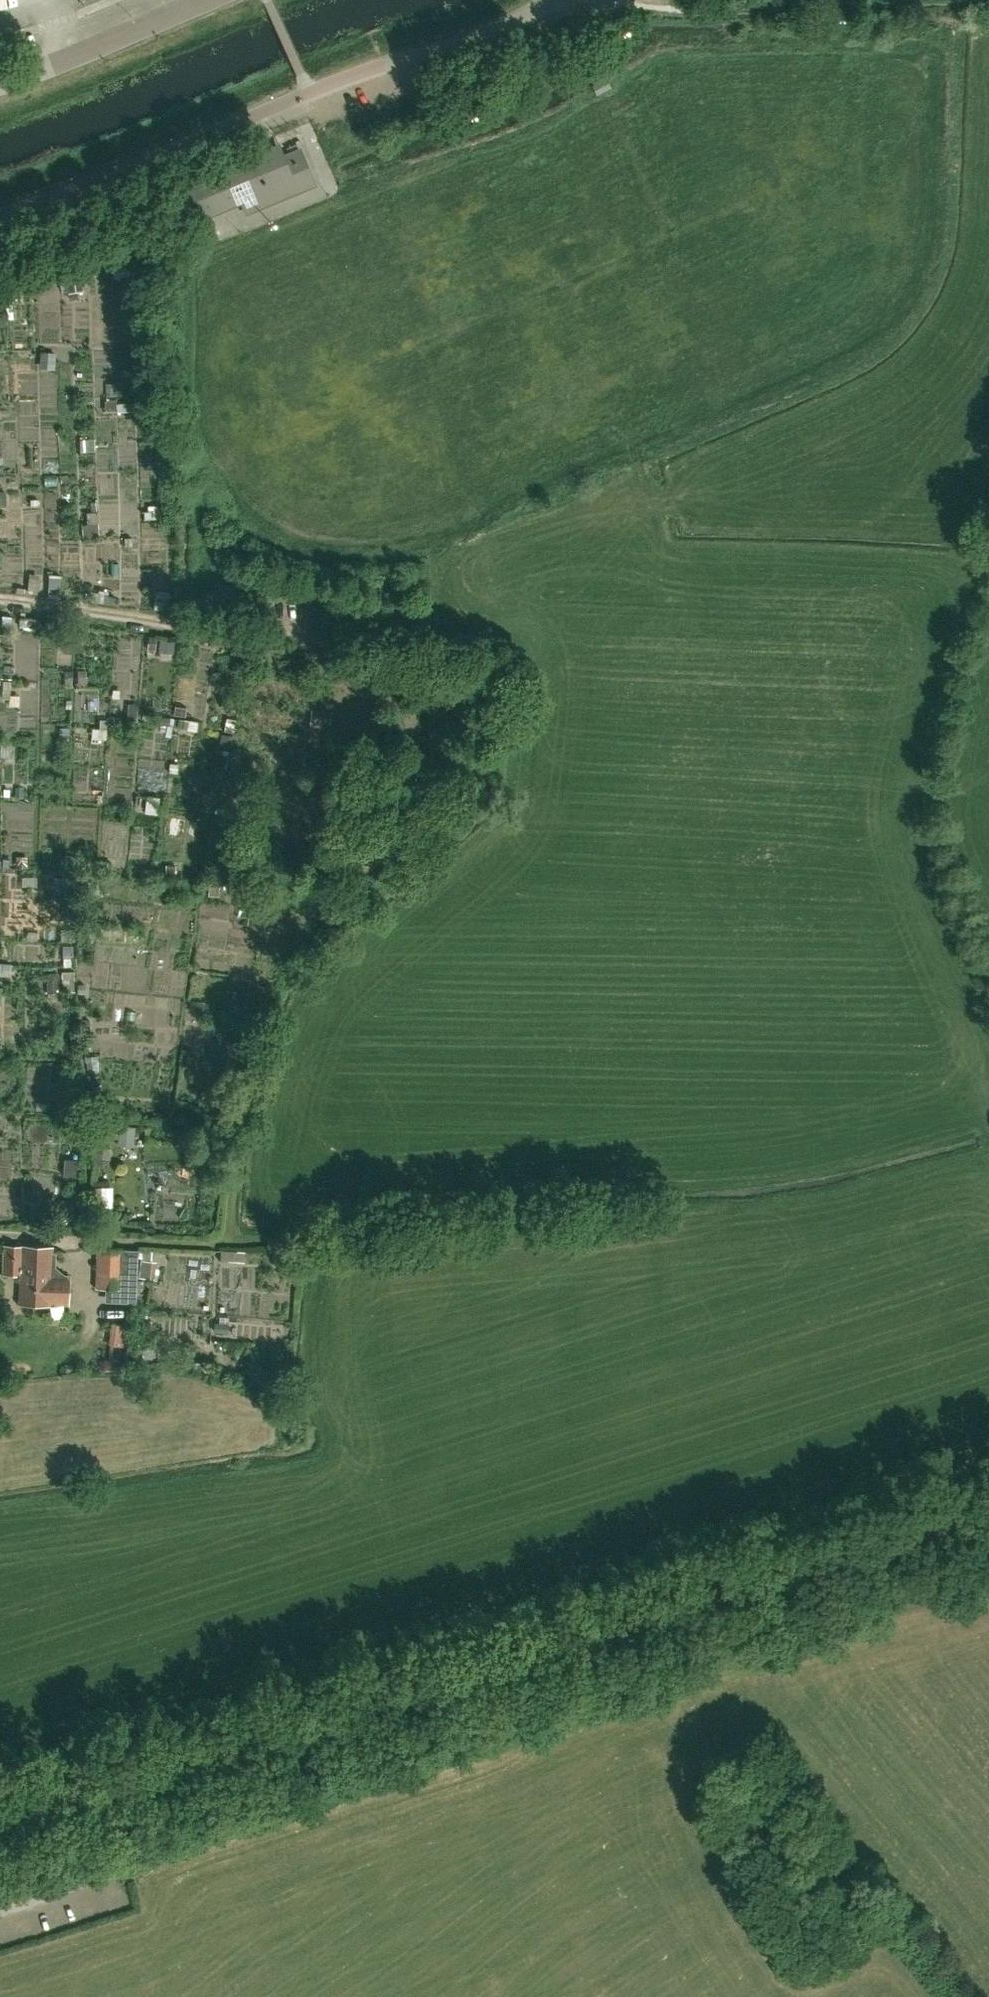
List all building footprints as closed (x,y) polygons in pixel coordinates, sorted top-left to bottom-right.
[(593,86),(597,94),(610,87),(606,79),(593,86)] [(192,222),(200,219),(242,202),(246,213),(306,188),(302,179),(311,176),(300,149),(278,159),(273,147),(177,187),(192,222)] [(216,243),(245,233),(240,219),(211,229),(216,243)] [(134,266),(117,268),(119,279),(135,277),(134,266)] [(139,402),(121,404),(123,415),(140,414),(139,402)] [(83,537),(99,537),(98,523),(82,524),(83,537)] [(173,611),(173,591),(160,591),(159,610),(173,611)] [(1,623),(13,623),(14,616),(2,615),(1,623)] [(121,1146),(145,1147),(146,1126),(122,1125),(121,1146)] [(66,1278),(51,1278),(52,1253),(52,1248),(23,1246),(23,1247),(5,1246),(3,1274),(21,1275),(20,1305),(50,1307),(50,1304),(67,1304),(68,1278),(66,1278)] [(121,1290),(123,1250),(98,1249),(97,1289),(121,1290)] [(236,1261),(236,1251),(221,1250),(220,1261),(236,1261)] [(127,1252),(126,1301),(142,1302),(142,1278),(156,1278),(156,1253),(127,1252)] [(131,1343),(130,1323),(115,1325),(116,1344),(131,1343)]
